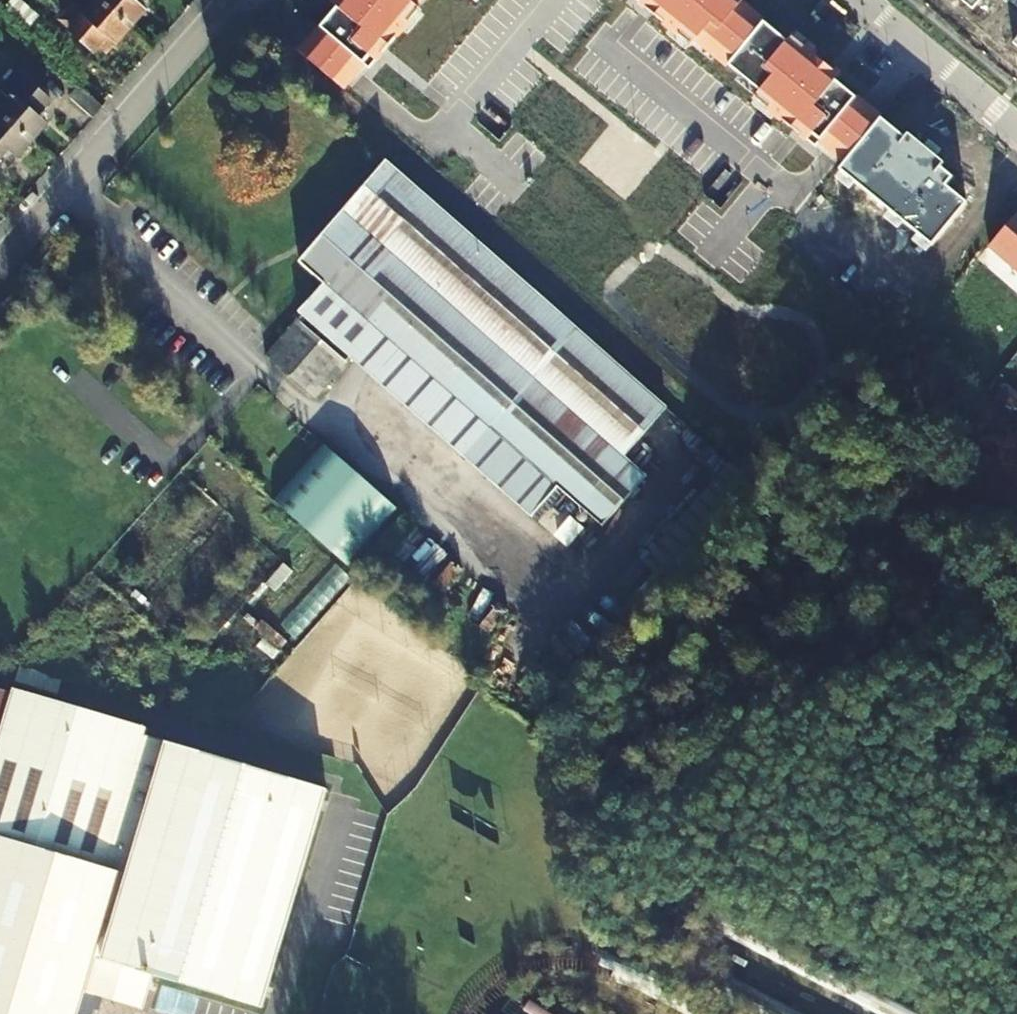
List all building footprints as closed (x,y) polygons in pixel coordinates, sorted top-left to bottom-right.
[(132,28),(100,0),(99,0),(86,16),(75,6),(62,20),(73,31),(72,32),(94,52),(108,37),(116,45),(132,28)] [(132,28),(145,13),(136,5),(140,0),(100,0),(132,28)] [(333,3),(338,7),(293,62),(336,97),(356,73),(362,78),(413,17),(407,12),(417,0),(335,0),(333,3)] [(469,10),(477,0),(457,0),(469,10)] [(687,51),(692,45),(755,95),(750,102),(812,150),(817,144),(842,164),(877,120),(831,84),(821,76),(826,71),(786,39),(782,45),(735,8),(739,2),(736,0),(622,0),(687,51)] [(13,98),(1,112),(33,140),(46,125),(37,117),(51,102),(28,81),(27,83),(16,74),(2,88),(13,98)] [(33,140),(1,112),(0,113),(0,160),(9,150),(18,158),(33,140)] [(937,228),(982,183),(917,117),(879,154),(929,204),(921,212),(937,228)] [(305,326),(357,368),(385,336),(497,428),(496,430),(502,436),(593,511),(636,459),(675,412),(579,334),(491,259),(387,171),(388,170),(302,275),(329,297),(305,326)] [(860,229),(878,246),(915,208),(896,191),(860,229)] [(988,246),(1016,270),(1016,211),(988,246)] [(355,374),(306,334),(276,372),(325,411),(355,374)] [(385,336),(357,368),(477,466),(502,436),(496,430),(497,428),(385,336)] [(413,521),(336,458),(288,516),(366,579),(413,521)] [(636,459),(593,511),(617,530),(660,478),(636,459)] [(572,547),(582,524),(566,517),(555,539),(572,547)] [(49,689),(54,674),(13,662),(8,678),(49,689)] [(78,1012),(88,981),(101,985),(148,999),(156,974),(199,986),(265,1005),(327,786),(144,733),(146,726),(7,686),(6,689),(0,688),(0,1013),(78,1013),(78,1012)] [(709,904),(686,950),(670,982),(734,1013),(795,1013),(705,968),(720,939),(862,1013),(924,1013),(709,904)] [(101,985),(88,981),(78,1012),(86,1013),(93,1013),(99,994),(101,985)] [(101,985),(99,994),(146,1007),(148,999),(101,985)] [(526,1000),(517,1013),(547,1013),(526,1000)]
